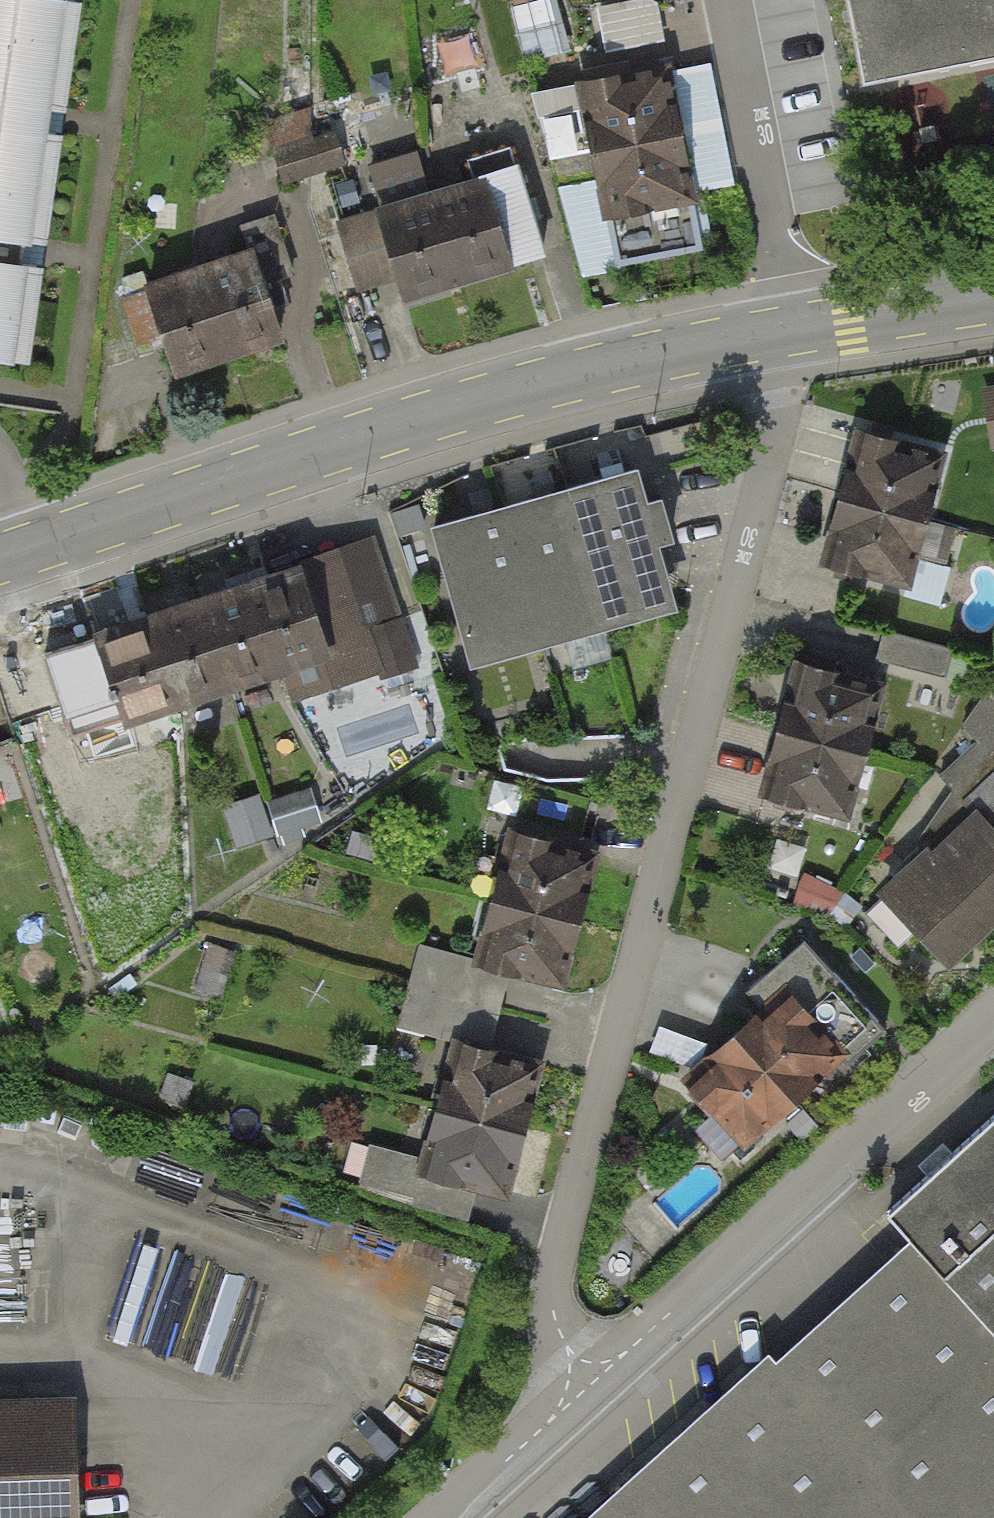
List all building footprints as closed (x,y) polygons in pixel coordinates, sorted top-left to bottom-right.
[(84,1),(76,0),(0,0),(0,176),(57,184),(66,120),(84,1)] [(523,56),(562,51),(555,0),(516,0),(523,56)] [(866,81),(993,59),(993,0),(852,0),(866,81)] [(581,79),(592,148),(690,132),(679,63),(581,79)] [(592,148),(603,217),(701,201),(690,132),(592,148)] [(477,281),(550,260),(521,163),(449,184),(477,281)] [(57,184),(0,176),(0,363),(31,368),(48,252),(57,184)] [(404,302),(477,281),(449,184),(376,204),(404,302)] [(198,270),(226,353),(284,334),(272,298),(283,294),(276,275),(291,271),(273,217),(243,226),(252,252),(198,270)] [(157,317),(174,370),(226,353),(198,270),(124,295),(134,325),(157,317)] [(987,453),(993,452),(993,389),(979,390),(987,453)] [(926,525),(945,456),(859,434),(841,502),(926,525)] [(637,468),(567,488),(607,628),(677,608),(637,468)] [(567,488),(502,507),(542,646),(607,628),(567,488)] [(908,594),(926,525),(841,502),(823,571),(908,594)] [(502,507),(434,526),(474,666),(542,646),(502,507)] [(353,691),(418,670),(379,544),(313,565),(353,691)] [(287,711),(353,691),(313,565),(247,586),(277,680),(287,711)] [(247,586),(146,618),(176,711),(277,680),(247,586)] [(146,618),(45,649),(75,743),(176,711),(146,618)] [(896,619),(883,650),(943,676),(956,646),(896,619)] [(868,753),(885,687),(802,665),(785,731),(868,753)] [(851,818),(868,753),(785,731),(768,797),(851,818)] [(964,798),(975,810),(993,829),(993,769),(964,798)] [(993,920),(993,829),(975,810),(877,905),(941,972),(993,920)] [(582,917),(599,852),(507,829),(490,894),(582,917)] [(566,982),(582,917),(490,894),(474,958),(566,982)] [(504,977),(419,953),(402,1014),(487,1038),(504,977)] [(847,1062),(886,1028),(825,959),(788,991),(785,987),(737,1029),(795,1094),(841,1055),(847,1062)] [(721,1159),(795,1094),(737,1029),(684,1075),(716,1111),(694,1129),(721,1159)] [(521,1125),(538,1062),(456,1040),(439,1104),(521,1125)] [(505,1189),(521,1125),(439,1104),(420,1177),(416,1193),(413,1204),(466,1218),(476,1182),(505,1189)] [(952,1159),(928,1181),(890,1214),(915,1242),(993,1330),(993,1121),(952,1159)] [(919,1171),(928,1181),(952,1159),(944,1149),(919,1171)] [(385,1185),(416,1193),(420,1177),(409,1175),(412,1162),(392,1156),(385,1185)] [(915,1242),(774,1368),(767,1360),(589,1517),(993,1517),(993,1330),(915,1242)] [(72,1399),(0,1401),(0,1517),(75,1517),(72,1399)]
